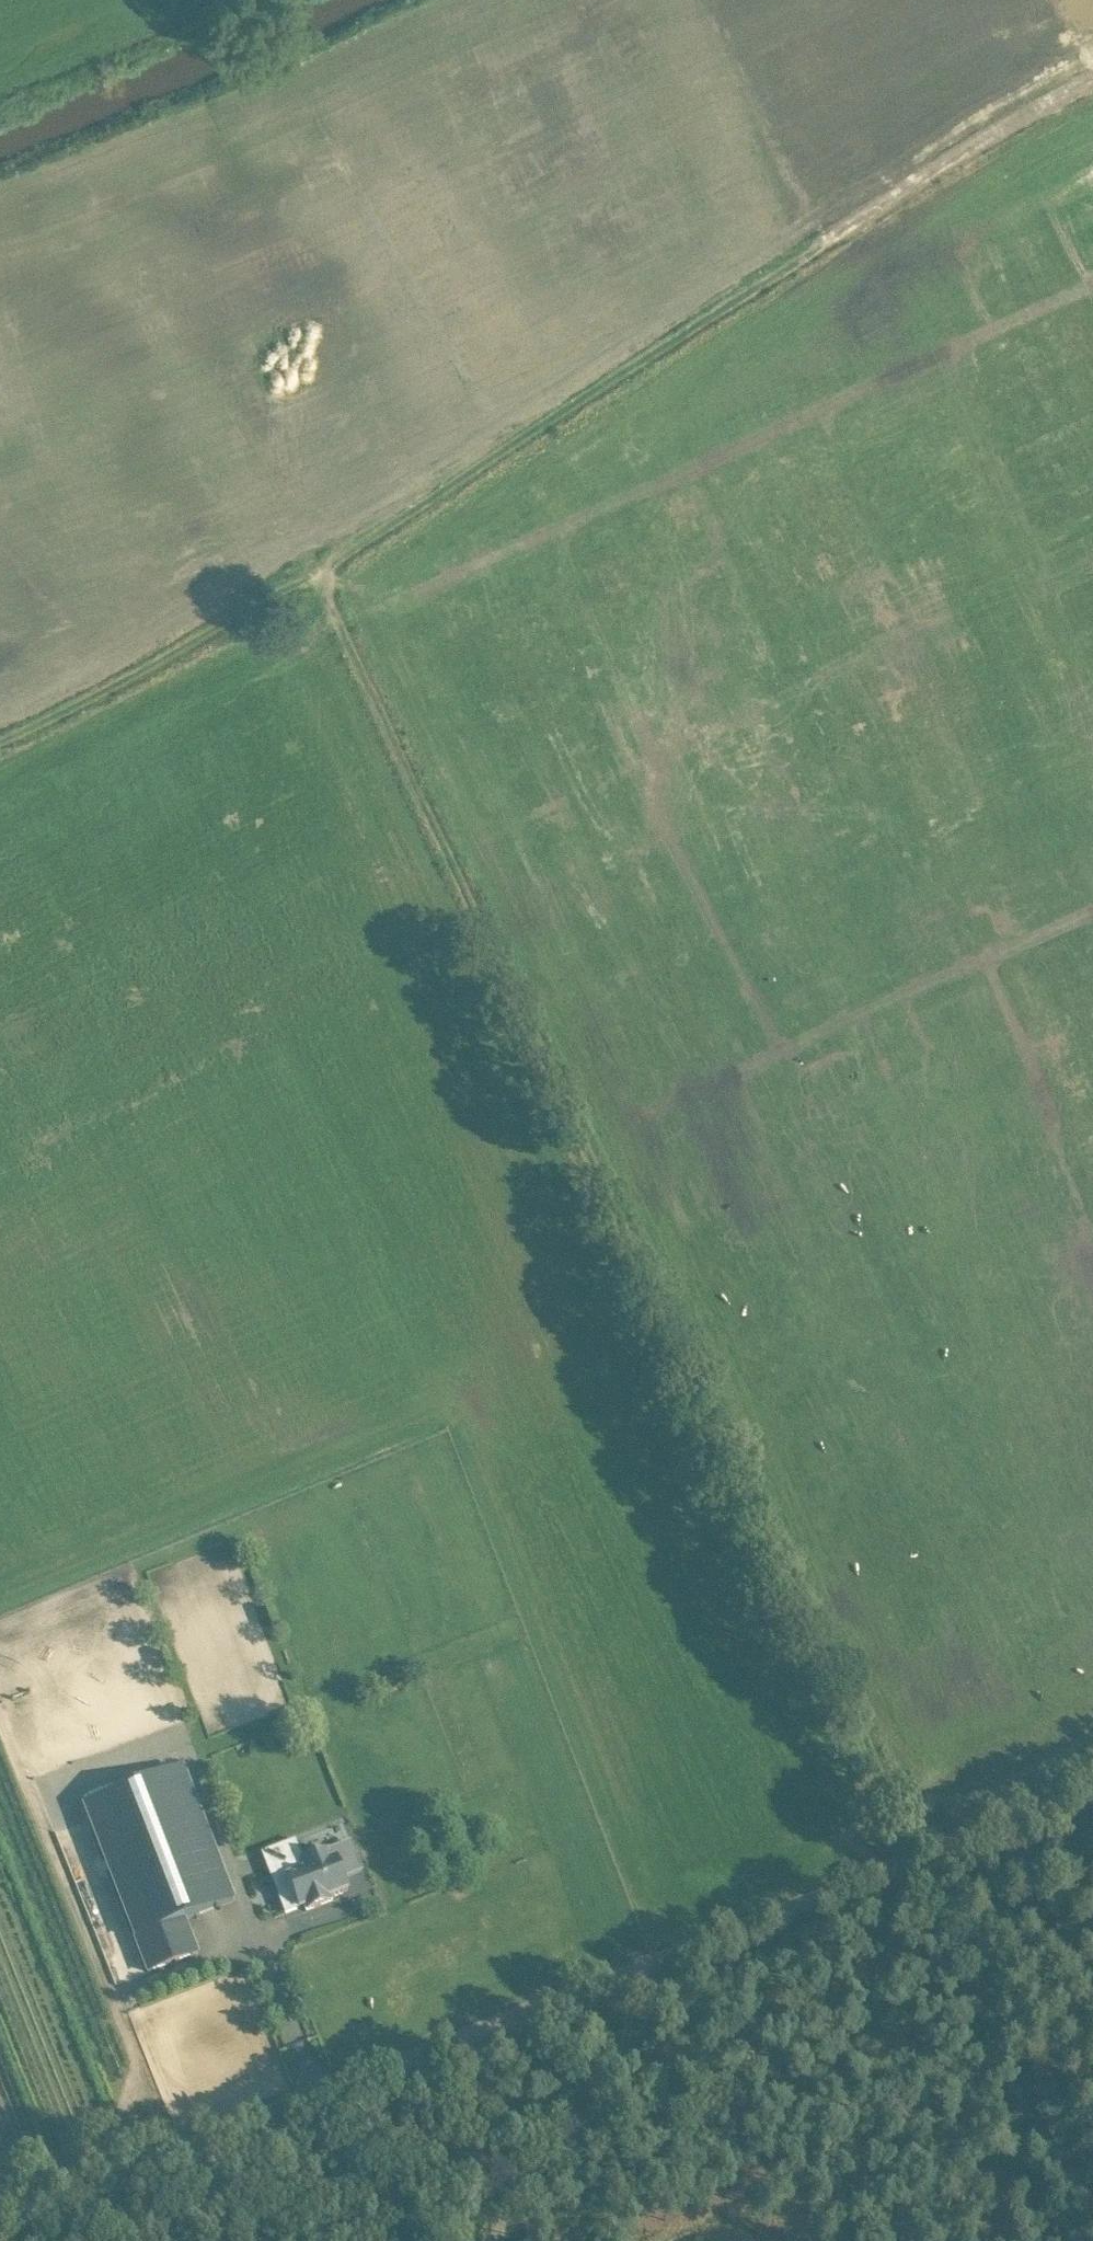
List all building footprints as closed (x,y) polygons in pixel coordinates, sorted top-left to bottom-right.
[(82,1804),(147,1973),(200,1954),(186,1918),(236,1900),(184,1765),(82,1804)] [(302,1855),(268,1868),(285,1913),(299,1908),(300,1910),(304,1908),(306,1913),(335,1902),(333,1897),(350,1891),(345,1879),(361,1873),(350,1843),(346,1844),(330,1850),(329,1849),(304,1858),(302,1855)]
